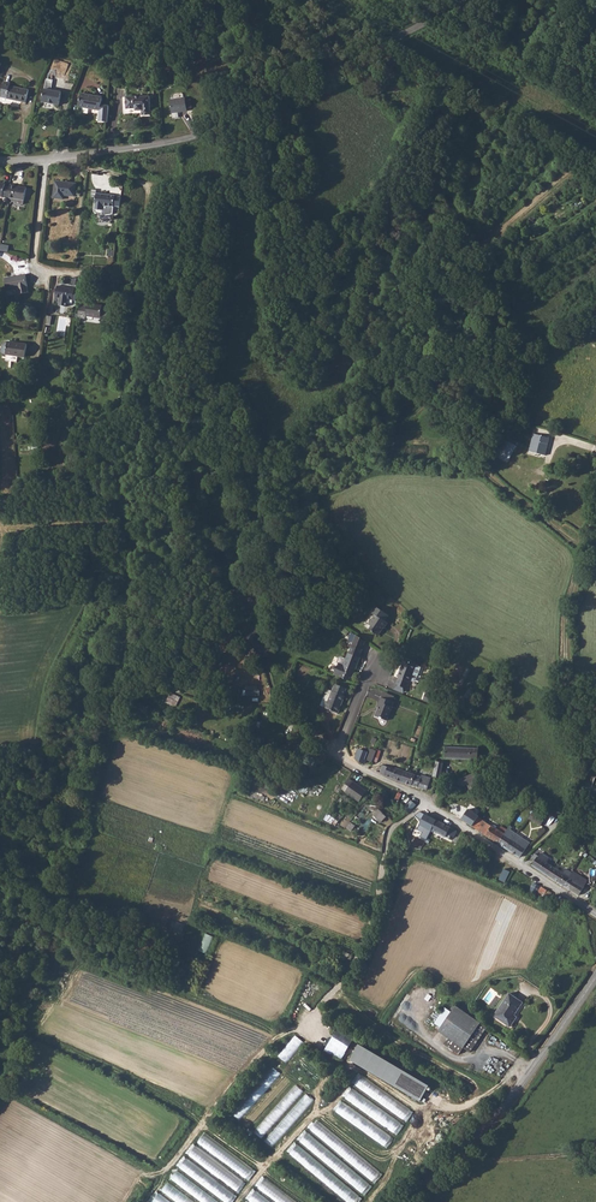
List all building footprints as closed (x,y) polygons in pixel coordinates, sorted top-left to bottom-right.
[(5,84),(2,92),(8,94),(6,101),(25,106),(29,93),(10,88),(11,85),(5,84)] [(56,108),(58,95),(41,92),(39,105),(56,108)] [(78,94),(76,108),(97,111),(96,121),(105,121),(106,106),(98,105),(99,98),(78,94)] [(146,98),(123,99),(123,111),(132,110),(132,113),(138,113),(138,115),(138,117),(147,117),(146,98)] [(183,99),(167,102),(169,115),(185,112),(183,99)] [(287,121),(283,122),(289,140),(292,139),(287,121)] [(289,140),(283,122),(281,122),(283,131),(279,132),(282,142),(289,140)] [(53,182),(52,199),(62,200),(63,194),(73,195),(74,184),(53,182)] [(6,190),(5,201),(21,203),(23,190),(6,188),(6,190)] [(112,212),(113,204),(114,194),(114,193),(95,191),(94,207),(101,208),(101,213),(103,213),(105,213),(108,213),(111,212),(112,212)] [(26,287),(24,275),(3,280),(5,292),(15,289),(16,295),(26,293),(25,287),(26,287)] [(73,288),(55,285),(53,297),(58,298),(57,305),(65,306),(66,299),(71,300),(73,290),(73,288)] [(77,316),(85,317),(86,315),(87,301),(86,301),(86,303),(79,303),(77,316)] [(87,301),(86,315),(94,316),(99,317),(101,305),(91,304),(91,302),(87,301)] [(45,316),(44,324),(51,325),(53,317),(45,316)] [(5,343),(2,343),(0,344),(0,355),(3,355),(23,358),(25,345),(12,343),(12,344),(5,343)] [(549,438),(533,433),(530,445),(545,450),(549,438)] [(515,444),(507,440),(498,457),(507,461),(515,444)] [(545,450),(530,445),(528,451),(544,455),(545,450)] [(376,612),(368,622),(374,626),(371,629),(377,633),(382,626),(383,626),(387,621),(376,612)] [(260,645),(254,635),(263,630),(261,627),(247,635),(255,648),(260,645)] [(345,653),(342,658),(338,656),(335,658),(333,662),(335,663),(331,674),(347,680),(350,675),(348,674),(351,666),(353,667),(357,657),(356,657),(359,649),(348,645),(345,653)] [(403,659),(394,683),(404,688),(405,688),(408,680),(409,680),(411,674),(415,675),(419,666),(415,665),(415,664),(403,659)] [(323,707),(323,708),(335,712),(342,694),(341,694),(344,688),(332,683),(327,698),(322,696),(318,705),(323,707)] [(259,696),(259,686),(247,685),(247,689),(244,689),(243,695),(259,696)] [(390,700),(379,696),(375,705),(377,706),(373,714),(384,718),(390,705),(388,704),(390,700)] [(443,746),(442,757),(458,758),(458,747),(443,746)] [(458,747),(458,758),(468,758),(468,747),(458,747)] [(468,747),(468,758),(476,758),(476,747),(468,747)] [(370,749),(365,758),(371,762),(376,752),(374,750),(370,749)] [(434,760),(431,775),(438,777),(441,762),(434,760)] [(385,766),(382,773),(385,774),(388,775),(399,780),(403,770),(393,767),(393,769),(385,766)] [(403,770),(399,780),(404,782),(408,784),(412,774),(403,770)] [(463,771),(459,773),(461,777),(453,780),(447,785),(449,788),(455,785),(456,787),(464,783),(468,790),(479,785),(471,772),(465,775),(463,771)] [(412,774),(408,784),(412,785),(424,789),(428,777),(419,774),(419,776),(412,774)] [(346,779),(339,790),(346,793),(347,791),(352,782),(346,779)] [(352,782),(347,791),(350,793),(355,784),(352,782)] [(355,784),(350,793),(360,798),(365,789),(355,784)] [(347,791),(346,793),(359,800),(360,798),(350,793),(347,791)] [(402,807),(401,808),(405,811),(413,804),(409,799),(403,805),(402,803),(400,805),(402,807)] [(382,822),(387,815),(379,808),(374,815),(382,822)] [(478,816),(467,808),(460,819),(471,827),(472,826),(478,816)] [(533,810),(529,818),(541,825),(546,817),(533,810)] [(430,829),(435,819),(420,812),(414,815),(420,822),(417,829),(422,832),(420,837),(425,840),(430,829)] [(478,816),(472,826),(488,836),(495,840),(497,842),(505,828),(499,823),(496,828),(478,816)] [(452,836),(455,829),(435,819),(430,829),(446,837),(448,834),(452,836)] [(505,828),(497,842),(501,845),(505,847),(510,838),(514,832),(509,828),(510,826),(508,824),(505,828)] [(514,832),(510,838),(517,842),(511,851),(514,853),(518,855),(524,847),(528,841),(514,832)] [(510,838),(505,847),(511,851),(517,842),(510,838)] [(531,861),(530,863),(540,870),(546,873),(552,865),(544,860),(547,856),(539,851),(536,855),(533,853),(529,859),(531,861)] [(490,855),(482,867),(489,872),(497,859),(490,855)] [(552,865),(546,873),(555,880),(562,884),(570,871),(564,866),(561,871),(552,865)] [(506,882),(510,871),(504,869),(500,879),(506,882)] [(570,871),(562,884),(573,891),(577,893),(582,884),(581,884),(585,879),(571,870),(570,871)] [(531,880),(525,890),(532,893),(537,884),(531,880)] [(549,890),(542,885),(537,893),(545,896),(549,890)] [(170,930),(182,934),(185,923),(173,920),(170,930)] [(209,953),(214,936),(205,933),(200,950),(209,953)] [(510,992),(494,1016),(510,1027),(516,1017),(514,1016),(523,1002),(510,992)] [(439,1031),(448,1037),(464,1047),(480,1023),(478,1021),(481,1017),(474,1013),(472,1017),(455,1006),(451,1012),(445,1007),(435,1023),(438,1025),(436,1028),(439,1030),(439,1031)] [(344,1055),(351,1045),(354,1040),(339,1030),(335,1035),(329,1046),(326,1049),(341,1060),(344,1055)] [(287,1062),(304,1041),(296,1035),(279,1056),(287,1062)] [(429,1086),(359,1045),(350,1060),(420,1101),(429,1086)] [(240,1122),(280,1072),(272,1066),(232,1116),(240,1122)] [(414,1110),(359,1073),(352,1083),(407,1121),(414,1110)] [(252,1129),(292,1082),(284,1076),(244,1123),(252,1129)] [(341,1099),(399,1132),(405,1122),(347,1088),(341,1099)] [(280,1101),(256,1131),(264,1137),(294,1099),(295,1100),(297,1097),(291,1092),(288,1096),(290,1097),(288,1100),(286,1099),(283,1103),(280,1101)] [(332,1110),(388,1147),(395,1137),(339,1100),(332,1110)] [(296,1104),(266,1141),(274,1147),(304,1110),(296,1104)] [(382,1172),(315,1118),(307,1127),(374,1181),(382,1172)] [(304,1130),(297,1139),(366,1194),(373,1185),(304,1130)] [(194,1143),(251,1178),(257,1168),(201,1132),(194,1143)] [(349,1201),(359,1201),(363,1197),(294,1142),(287,1152),(349,1201)] [(247,1182),(193,1143),(186,1154),(240,1192),(247,1182)] [(186,1158),(179,1168),(227,1201),(233,1201),(238,1195),(186,1158)] [(203,1201),(220,1201),(177,1170),(171,1178),(203,1201)] [(277,1201),(300,1201),(261,1177),(254,1188),(277,1201)] [(162,1190),(177,1201),(196,1201),(168,1181),(162,1190)] [(252,1189),(245,1199),(250,1201),(271,1201),(252,1189)]
